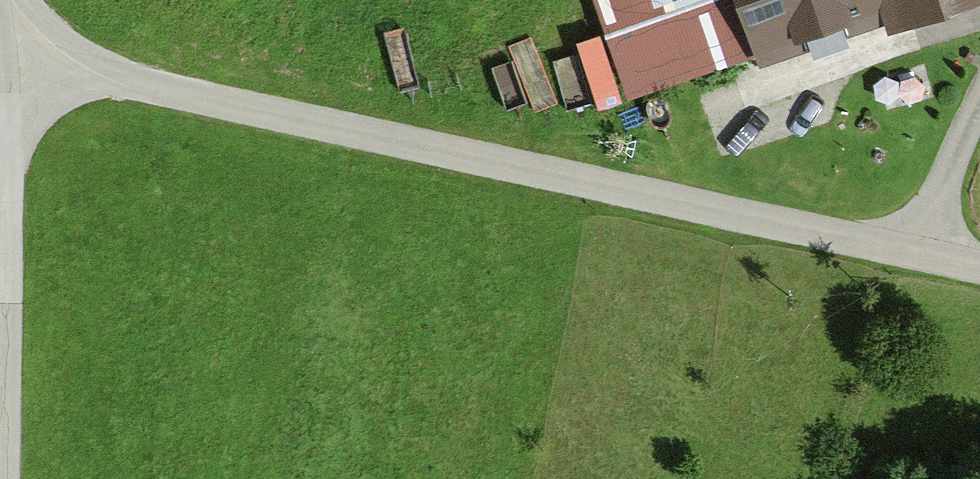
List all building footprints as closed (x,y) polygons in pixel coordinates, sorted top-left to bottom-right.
[(635,101),(908,9),(913,24),(979,2),(979,0),(601,0),(635,101)]
